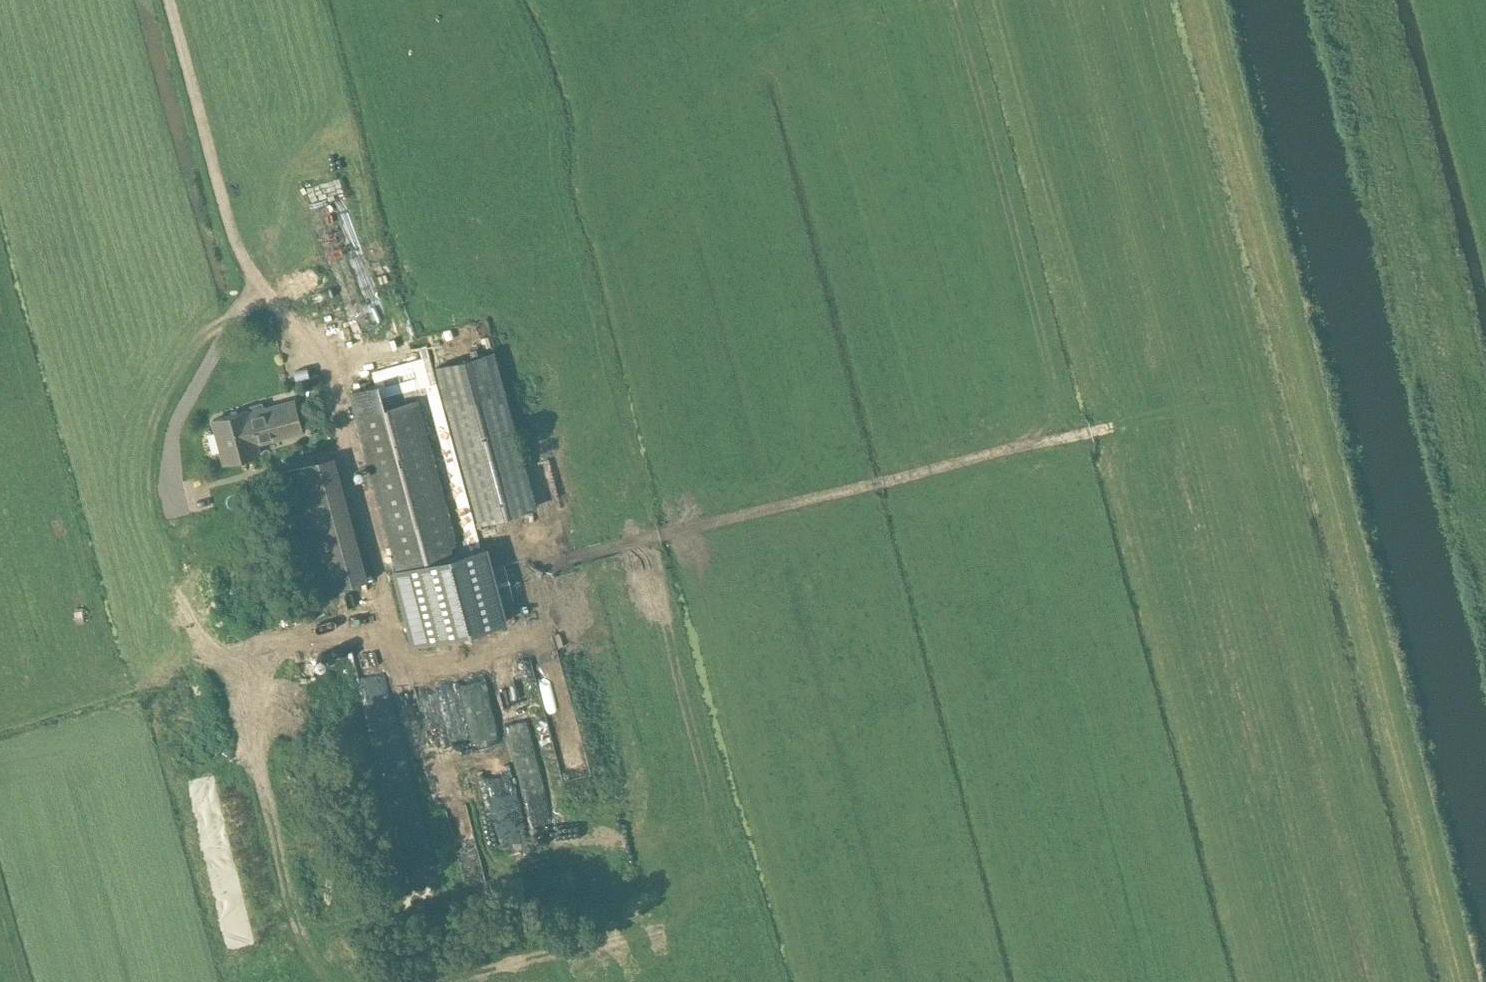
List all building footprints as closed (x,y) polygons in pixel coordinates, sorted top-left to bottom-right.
[(437,365),(442,386),(479,521),(536,505),(494,350),(437,365)] [(411,376),(350,393),(418,644),(506,618),(479,521),(442,386),(416,393),(411,376)] [(250,411),(249,408),(211,419),(223,464),(262,453),(258,442),(302,430),(294,400),(250,411)] [(368,580),(335,456),(286,469),(320,593),(368,580)]
